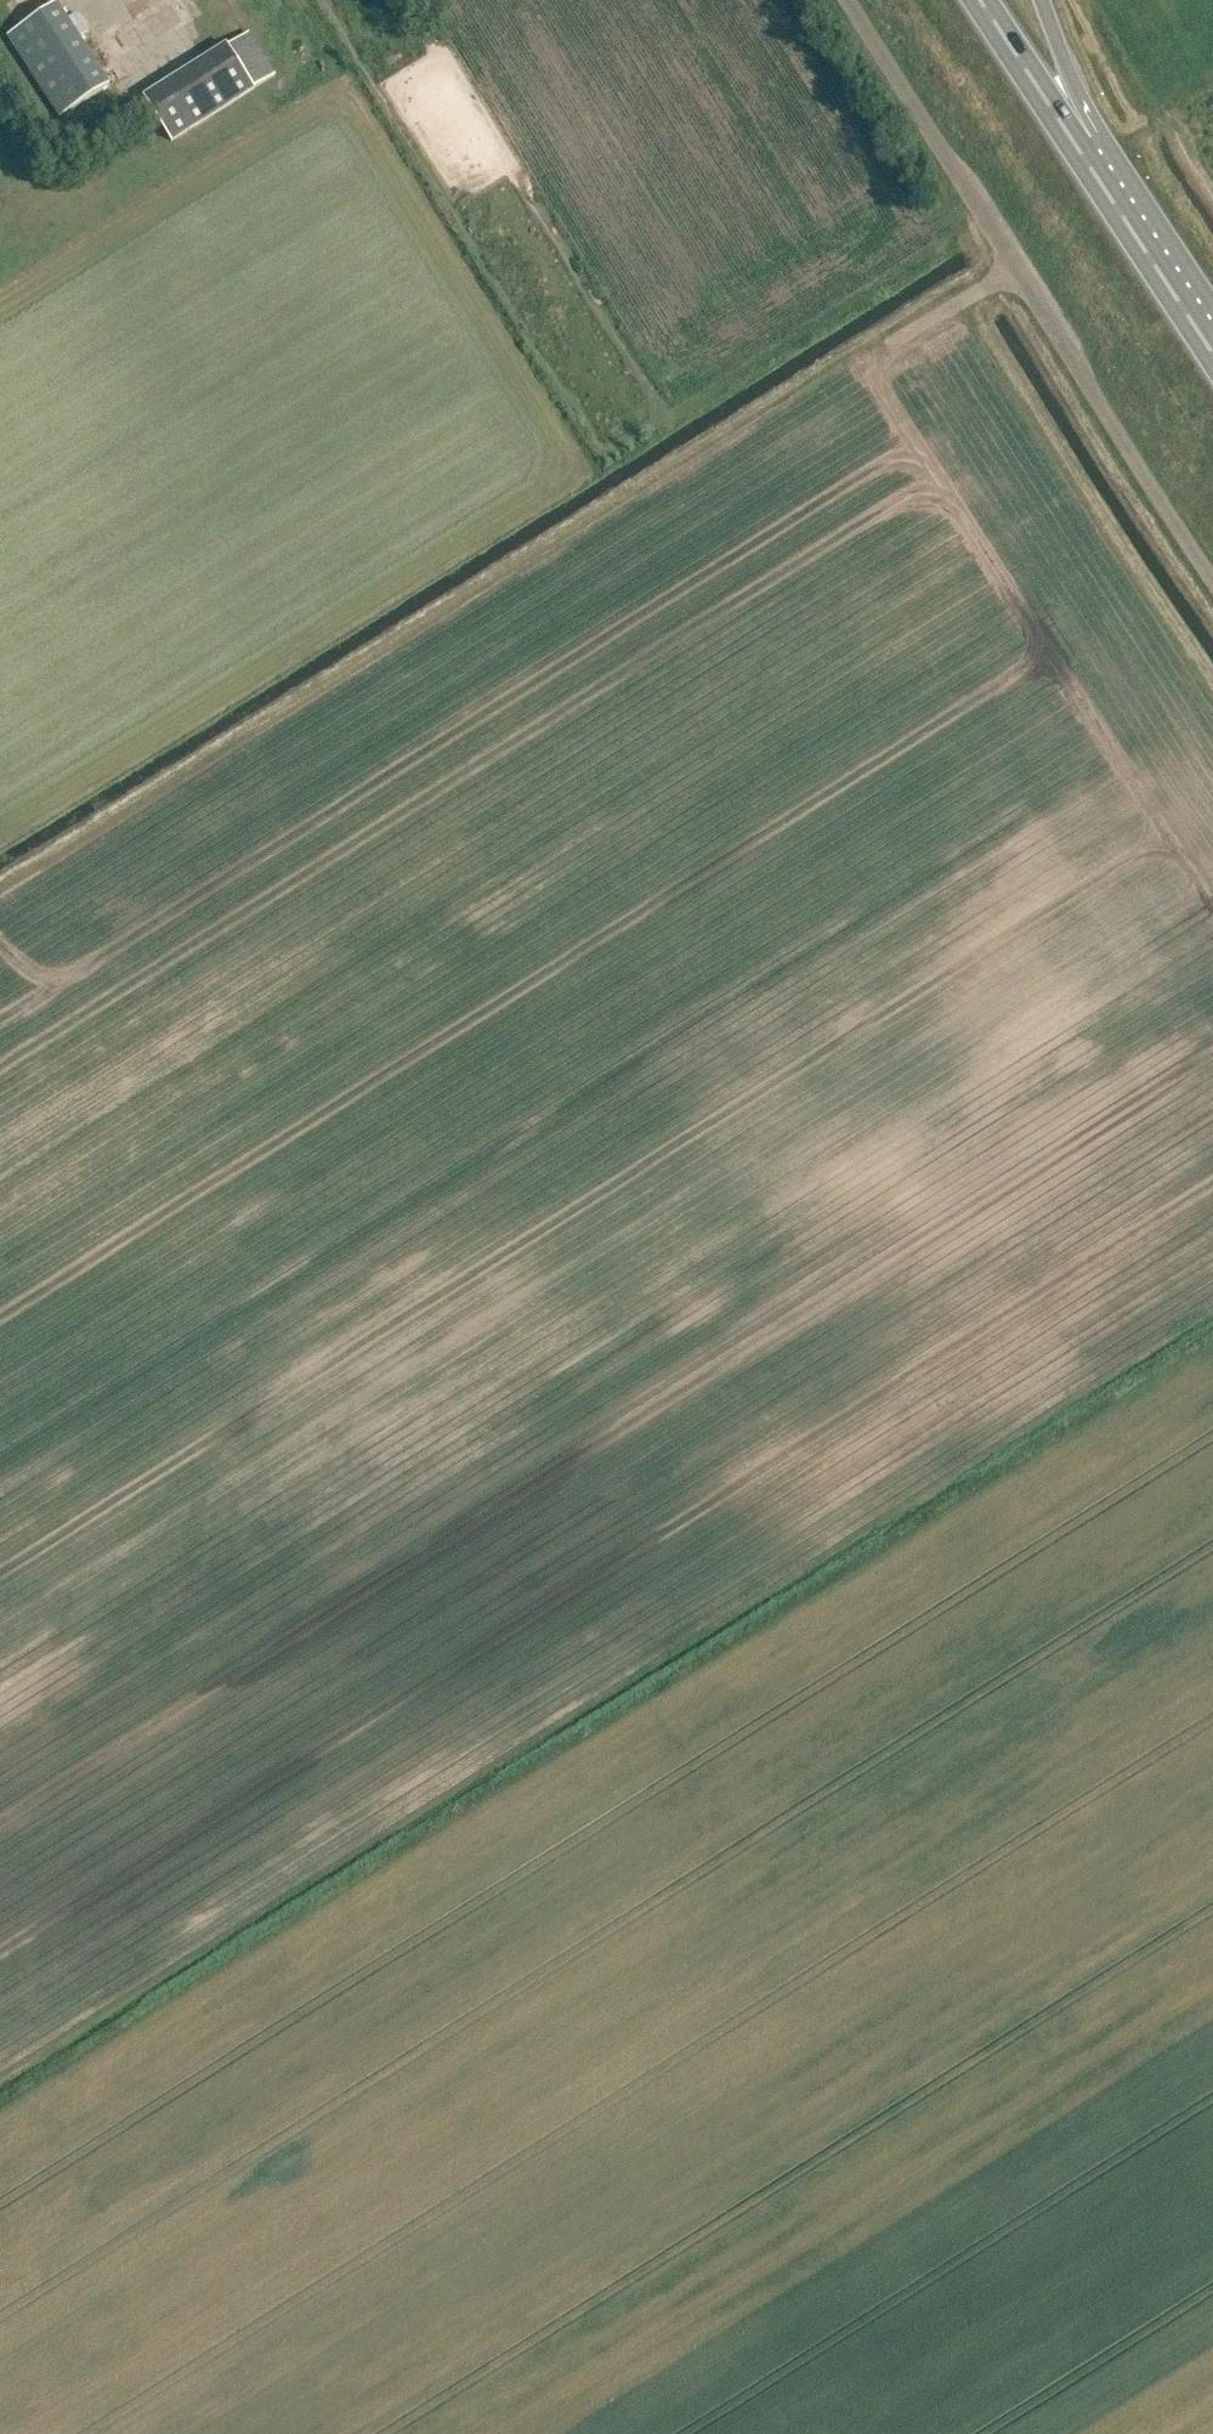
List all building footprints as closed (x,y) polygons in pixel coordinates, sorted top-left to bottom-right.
[(67,21),(56,5),(7,36),(60,118),(109,86),(79,39),(88,33),(76,15),(67,21)] [(275,73),(249,31),(228,44),(226,42),(143,94),(171,140),(255,87),(254,86),(275,73)]
